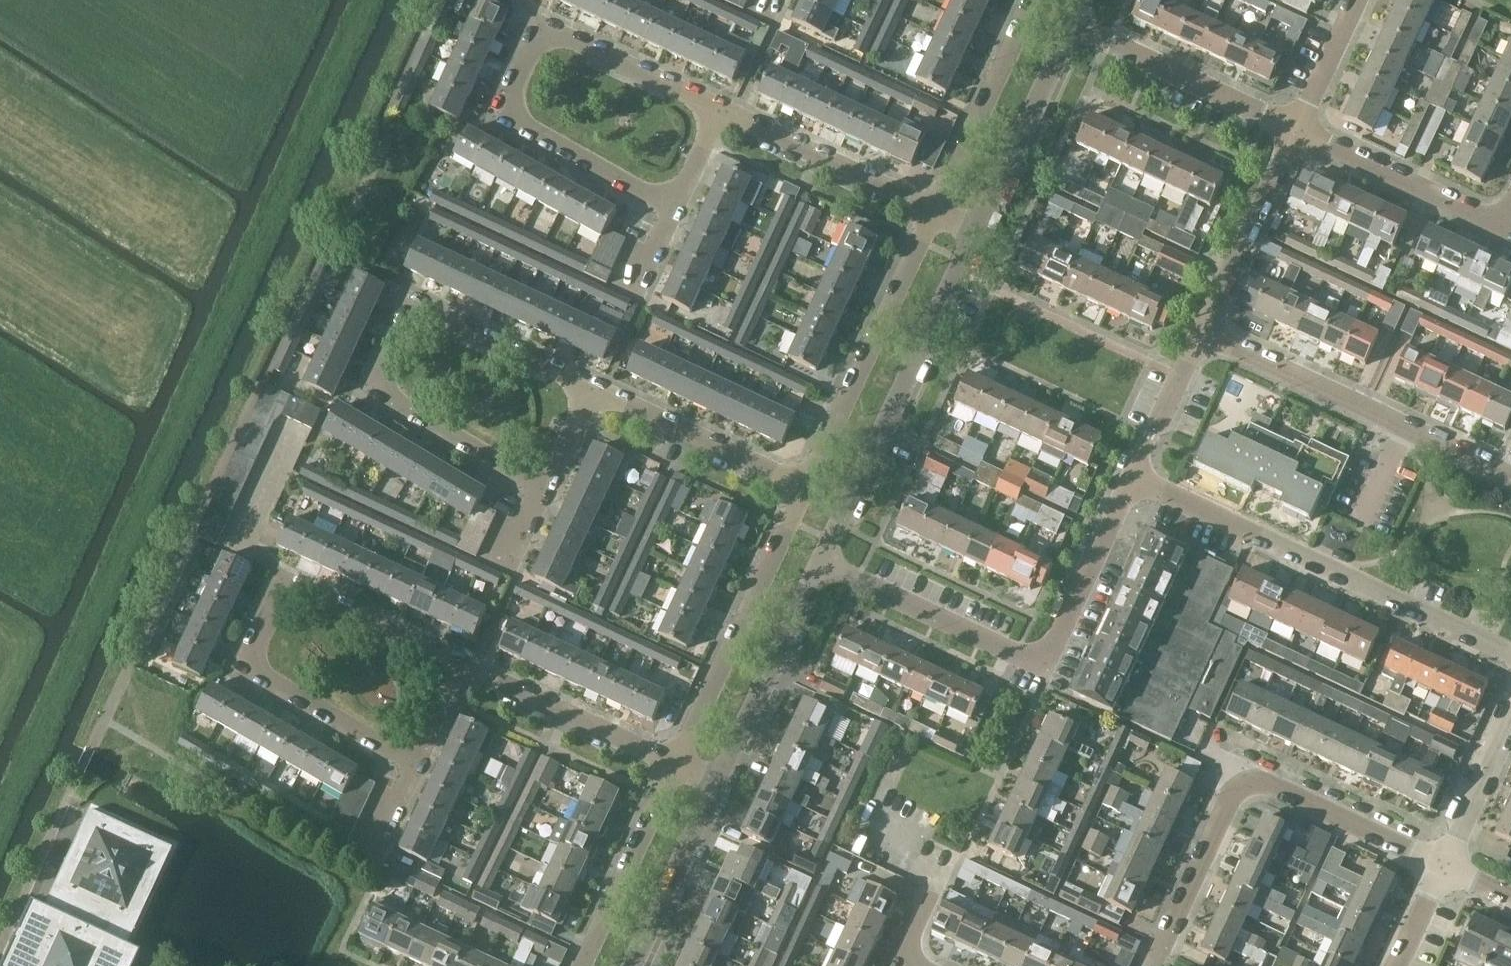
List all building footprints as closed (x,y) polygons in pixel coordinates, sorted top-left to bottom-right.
[(441,8),(450,12),(453,13),(459,0),(444,0),(441,8)] [(471,22),(499,35),(509,12),(482,0),(468,0),(460,17),(471,22)] [(581,12),(587,0),(560,0),(559,2),(581,12)] [(603,22),(613,0),(587,0),(581,12),(603,22)] [(624,32),(637,5),(626,0),(613,0),(603,22),(624,32)] [(713,14),(717,4),(708,0),(693,0),(691,4),(713,14)] [(723,0),(744,10),(749,0),(723,0)] [(833,14),(804,0),(793,23),(823,37),(833,14)] [(804,0),(833,14),(840,0),(804,0)] [(875,7),(885,12),(890,0),(879,0),(875,7)] [(891,14),(900,19),(909,0),(897,0),(891,14)] [(948,14),(978,28),(988,6),(975,0),(955,0),(948,14)] [(1157,30),(1169,4),(1171,0),(1143,0),(1134,20),(1157,30)] [(1250,7),(1266,14),(1270,4),(1260,0),(1253,0),(1250,7)] [(1283,3),(1307,14),(1312,4),(1315,6),(1317,2),(1321,2),(1322,0),(1285,0),(1283,3)] [(1396,9),(1425,23),(1436,0),(1401,0),(1396,9)] [(713,14),(735,24),(739,15),(717,4),(713,14)] [(1157,30),(1179,41),(1191,14),(1169,4),(1157,30)] [(624,32),(646,43),(659,15),(637,5),(624,32)] [(875,7),(865,29),(875,34),(885,12),(875,7)] [(1277,8),(1271,19),(1294,30),(1300,18),(1277,8)] [(1396,9),(1386,31),(1415,45),(1425,23),(1396,9)] [(1202,51),(1214,25),(1218,16),(1209,11),(1205,21),(1191,14),(1179,41),(1202,51)] [(1463,13),(1452,35),(1462,40),(1472,17),(1463,13)] [(891,14),(880,36),(890,41),(900,19),(891,14)] [(948,14),(938,36),(967,50),(978,28),(948,14)] [(646,43),(668,53),(681,25),(659,15),(646,43)] [(739,15),(735,24),(757,35),(757,34),(765,37),(769,30),(761,26),(761,25),(739,15)] [(1469,43),(1478,47),(1488,25),(1479,20),(1469,43)] [(471,22),(461,44),(489,56),(499,35),(471,22)] [(668,53),(690,63),(702,36),(681,25),(668,53)] [(1202,51),(1224,62),(1236,35),(1214,25),(1202,51)] [(875,34),(865,29),(854,52),(864,56),(875,34)] [(430,30),(420,51),(431,56),(441,34),(430,30)] [(1386,31),(1376,53),(1405,67),(1415,45),(1386,31)] [(782,106),(794,79),(805,57),(809,47),(779,33),(771,50),(779,54),(782,47),(790,51),(780,72),(772,68),(759,96),(782,106)] [(1224,62),(1246,72),(1259,46),(1236,35),(1224,62)] [(1442,57),(1445,59),(1451,61),(1462,40),(1452,35),(1442,57)] [(690,63),(711,73),(724,46),(702,36),(690,63)] [(890,41),(880,36),(870,59),(879,63),(890,41)] [(938,36),(927,58),(957,72),(967,50),(938,36)] [(1458,65),(1464,68),(1467,69),(1478,47),(1469,43),(1458,65)] [(461,44),(451,65),(479,78),(489,56),(461,44)] [(1246,72),(1255,76),(1253,80),(1271,89),(1280,70),(1276,68),(1282,57),(1280,56),(1281,52),(1280,48),(1273,45),(1269,46),(1268,50),(1259,46),(1246,72)] [(724,46),(711,73),(734,84),(747,56),(724,46)] [(809,47),(805,57),(826,67),(830,57),(809,47)] [(420,51),(410,73),(421,78),(431,56),(420,51)] [(1376,53),(1365,75),(1394,89),(1405,67),(1376,53)] [(830,57),(826,67),(848,77),(852,68),(830,57)] [(957,72),(927,58),(917,81),(946,95),(957,72)] [(1435,81),(1444,85),(1455,63),(1451,61),(1445,59),(1435,81)] [(1494,82),(1510,90),(1510,63),(1505,60),(1494,82)] [(1455,63),(1444,85),(1454,90),(1464,68),(1458,65),(1455,63)] [(451,65),(441,87),(469,100),(479,78),(451,65)] [(421,78),(410,73),(400,95),(410,100),(421,78)] [(1365,75),(1355,97),(1384,111),(1394,89),(1365,75)] [(874,78),(869,88),(891,98),(896,88),(874,78)] [(782,106),(803,116),(816,89),(794,79),(782,106)] [(1430,106),(1434,108),(1444,85),(1435,81),(1425,103),(1430,106)] [(1484,104),(1510,117),(1510,90),(1494,82),(1484,104)] [(1434,108),(1438,109),(1443,112),(1454,90),(1444,85),(1434,108)] [(469,100),(441,87),(431,110),(458,122),(469,100)] [(896,88),(891,98),(913,108),(918,98),(896,88)] [(803,116),(825,127),(837,99),(816,89),(803,116)] [(1384,111),(1355,97),(1344,120),(1373,134),(1384,111)] [(918,98),(913,108),(935,119),(940,109),(918,98)] [(825,127),(846,137),(859,109),(837,99),(825,127)] [(1420,128),(1430,106),(1425,103),(1421,102),(1411,124),(1420,128)] [(1473,126),(1503,140),(1510,122),(1510,117),(1484,104),(1473,126)] [(846,137),(868,147),(881,120),(859,109),(846,137)] [(1438,109),(1427,132),(1436,136),(1447,113),(1443,112),(1438,109)] [(1100,156),(1113,127),(1091,116),(1077,145),(1100,156)] [(868,147),(890,157),(903,130),(881,120),(868,147)] [(903,130),(890,157),(912,168),(925,140),(929,132),(907,121),(903,130)] [(1409,151),(1420,128),(1411,124),(1400,146),(1409,151)] [(1473,126),(1463,148),(1492,162),(1503,140),(1473,126)] [(1122,166),(1136,137),(1113,127),(1100,156),(1095,166),(1104,171),(1109,160),(1122,166)] [(455,156),(476,168),(491,142),(469,130),(455,156)] [(1436,136),(1427,132),(1416,154),(1425,158),(1436,136)] [(1144,177),(1158,148),(1136,137),(1122,166),(1144,177)] [(476,168),(497,180),(512,153),(491,142),(476,168)] [(1166,187),(1180,158),(1158,148),(1144,177),(1166,187)] [(1492,162),(1463,148),(1452,171),(1482,185),(1492,162)] [(497,180),(518,191),(533,165),(512,153),(497,180)] [(1187,197),(1201,168),(1180,158),(1166,187),(1187,197)] [(518,191),(539,203),(554,177),(533,165),(518,191)] [(725,168),(714,191),(742,203),(752,181),(725,168)] [(1187,197),(1172,232),(1168,241),(1190,252),(1196,239),(1185,234),(1198,202),(1211,208),(1225,179),(1201,168),(1187,197)] [(1327,216),(1341,186),(1318,176),(1310,193),(1297,187),(1288,207),(1323,223),(1327,216)] [(539,203),(560,215),(575,188),(554,177),(539,203)] [(1056,189),(1079,199),(1083,190),(1061,180),(1056,189)] [(1313,246),(1324,252),(1333,233),(1344,238),(1349,227),(1363,197),(1361,196),(1363,192),(1353,187),(1351,191),(1341,186),(1327,216),(1313,246)] [(560,215),(581,226),(596,200),(575,188),(560,215)] [(1079,199),(1101,210),(1104,204),(1106,201),(1083,190),(1079,199)] [(714,191),(704,212),(732,225),(742,203),(714,191)] [(431,202),(453,212),(457,202),(435,192),(431,202)] [(1049,205),(1071,215),(1076,206),(1053,196),(1049,205)] [(786,197),(776,219),(785,224),(796,202),(786,197)] [(1363,197),(1349,227),(1371,237),(1385,207),(1363,197)] [(581,226),(602,238),(607,231),(617,212),(596,200),(581,226)] [(453,212),(474,222),(479,212),(457,202),(453,212)] [(801,204),(791,227),(801,231),(810,236),(821,213),(801,204)] [(1100,213),(1122,224),(1126,214),(1104,204),(1101,210),(1100,213)] [(1094,226),(1096,222),(1098,217),(1076,206),(1071,215),(1094,226)] [(1385,207),(1371,237),(1365,250),(1376,255),(1382,242),(1393,248),(1407,218),(1385,207)] [(430,220),(452,230),(457,221),(435,210),(430,220)] [(474,222),(496,232),(501,223),(479,212),(474,222)] [(704,212),(694,234),(721,247),(732,225),(704,212)] [(1096,222),(1118,233),(1122,224),(1100,213),(1098,217),(1096,222)] [(1126,214),(1122,224),(1144,234),(1145,231),(1148,225),(1126,214)] [(776,219),(765,241),(775,246),(785,224),(776,219)] [(832,246),(840,250),(868,262),(878,240),(873,238),(877,229),(855,219),(849,231),(841,227),(832,246)] [(452,230),(474,241),(479,231),(457,221),(452,230)] [(1148,225),(1145,231),(1168,241),(1172,232),(1150,221),(1148,225)] [(496,232),(518,243),(523,233),(501,223),(496,232)] [(1118,233),(1140,243),(1142,237),(1144,234),(1122,224),(1118,233)] [(791,227),(781,248),(790,253),(801,231),(791,227)] [(1416,258),(1438,268),(1452,239),(1429,228),(1416,258)] [(474,241),(496,251),(500,241),(479,231),(474,241)] [(602,238),(601,241),(621,251),(626,240),(607,231),(602,238)] [(518,243),(540,253),(545,243),(523,233),(518,243)] [(694,234),(684,256),(711,269),(721,247),(694,234)] [(1286,246),(1308,256),(1313,246),(1290,236),(1286,246)] [(1138,247),(1160,257),(1165,248),(1142,237),(1140,243),(1138,247)] [(1019,268),(1042,279),(1055,250),(1033,239),(1019,268)] [(1438,268),(1460,279),(1474,249),(1452,239),(1438,268)] [(496,251),(518,261),(522,251),(500,241),(496,251)] [(601,241),(596,252),(616,262),(621,251),(601,241)] [(757,259),(755,263),(765,267),(775,246),(765,241),(757,259)] [(407,270),(429,280),(442,253),(419,243),(407,270)] [(540,253),(562,263),(567,254),(545,243),(540,253)] [(1308,256),(1330,266),(1335,257),(1324,252),(1313,246),(1308,256)] [(781,248),(771,270),(780,275),(790,253),(781,248)] [(1165,248),(1160,257),(1156,267),(1187,281),(1196,262),(1187,258),(1165,248)] [(1460,279),(1482,289),(1496,259),(1474,249),(1460,279)] [(840,250),(830,271),(858,284),(868,262),(840,250)] [(1042,279),(1064,289),(1077,260),(1055,250),(1042,279)] [(518,261),(539,271),(544,261),(522,251),(518,261)] [(1279,261),(1291,267),(1301,271),(1306,262),(1283,251),(1279,261)] [(596,252),(590,264),(611,273),(616,262),(596,252)] [(429,280),(451,290),(463,263),(442,253),(429,280)] [(562,263),(586,274),(590,265),(567,254),(562,263)] [(744,257),(755,263),(757,259),(745,254),(744,257)] [(684,256),(674,278),(701,291),(711,269),(684,256)] [(1330,266),(1352,277),(1357,267),(1335,257),(1330,266)] [(1482,289),(1473,309),(1484,314),(1493,294),(1505,300),(1510,287),(1510,266),(1496,259),(1482,289)] [(1064,289),(1086,300),(1100,271),(1077,260),(1064,289)] [(326,261),(316,283),(325,288),(336,265),(326,261)] [(539,271),(561,281),(566,271),(544,261),(539,271)] [(1306,262),(1301,271),(1323,282),(1328,272),(1306,262)] [(451,290),(473,301),(485,273),(463,263),(451,290)] [(755,263),(745,284),(755,289),(765,267),(755,263)] [(590,265),(586,274),(607,284),(612,274),(611,273),(590,264),(590,265)] [(1374,275),(1370,285),(1383,291),(1391,272),(1378,266),(1374,275)] [(1277,324),(1290,295),(1301,271),(1291,267),(1280,290),(1268,284),(1254,314),(1277,324)] [(1352,277),(1370,285),(1374,275),(1357,267),(1352,277)] [(771,270),(761,292),(770,296),(780,275),(771,270)] [(561,281),(583,292),(587,282),(566,271),(561,281)] [(830,271),(820,293),(847,306),(858,284),(830,271)] [(1086,300),(1108,310),(1122,281),(1100,271),(1086,300)] [(1328,272),(1323,282),(1346,292),(1350,282),(1328,272)] [(473,301),(494,311),(507,283),(485,273),(473,301)] [(358,276),(348,298),(374,310),(384,288),(358,276)] [(701,291),(674,278),(663,300),(691,313),(701,291)] [(1108,310),(1130,320),(1144,291),(1122,281),(1108,310)] [(583,292),(605,302),(609,292),(587,282),(583,292)] [(1350,282),(1346,292),(1368,302),(1372,293),(1350,282)] [(494,311),(516,321),(529,294),(507,283),(494,311)] [(745,284),(735,306),(745,311),(755,289),(745,284)] [(1397,298),(1419,308),(1425,297),(1402,286),(1397,298)] [(1144,291),(1130,320),(1153,331),(1155,326),(1163,330),(1174,307),(1166,303),(1166,302),(1144,291)] [(1277,324),(1299,335),(1313,305),(1317,295),(1307,291),(1303,301),(1290,295),(1277,324)] [(609,292),(605,302),(627,312),(632,302),(609,292)] [(761,292),(751,314),(760,318),(770,296),(761,292)] [(820,293),(810,315),(837,328),(847,306),(820,293)] [(1372,293),(1368,302),(1389,312),(1393,302),(1372,293)] [(516,321),(538,331),(551,304),(529,294),(516,321)] [(1419,308),(1442,319),(1447,307),(1425,297),(1419,308)] [(348,298),(338,320),(363,332),(374,310),(348,298)] [(1321,345),(1335,315),(1339,305),(1329,301),(1325,311),(1313,305),(1299,335),(1300,335),(1299,339),(1307,343),(1310,340),(1321,345)] [(1393,302),(1389,312),(1381,327),(1393,333),(1405,308),(1393,302)] [(538,331),(560,341),(572,314),(551,304),(538,331)] [(745,311),(735,306),(725,329),(734,333),(745,311)] [(1442,319),(1464,329),(1469,317),(1447,307),(1442,319)] [(1414,339),(1420,326),(1424,317),(1412,311),(1401,333),(1414,339)] [(560,341),(581,351),(594,324),(572,314),(560,341)] [(652,324),(675,335),(679,325),(657,314),(652,324)] [(760,318),(751,314),(740,336),(750,341),(760,318)] [(810,315),(800,337),(827,349),(837,328),(810,315)] [(1321,345),(1343,355),(1357,326),(1335,315),(1321,345)] [(1420,326),(1442,336),(1446,327),(1424,317),(1420,326)] [(1469,317),(1464,329),(1486,339),(1492,328),(1469,317)] [(338,320),(327,342),(353,354),(363,332),(338,320)] [(1501,333),(1510,338),(1510,325),(1506,323),(1501,333)] [(594,324),(581,351),(604,362),(616,334),(594,324)] [(675,335),(696,345),(701,335),(679,325),(675,335)] [(295,326),(285,348),(295,353),(305,331),(295,326)] [(1357,326),(1343,355),(1366,366),(1379,336),(1357,326)] [(1442,336),(1464,347),(1468,337),(1446,327),(1442,336)] [(1501,333),(1496,344),(1510,351),(1510,338),(1501,333)] [(827,349),(800,337),(789,359),(817,372),(827,349)] [(1464,347),(1486,357),(1490,347),(1468,337),(1464,347)] [(327,342),(317,363),(343,375),(353,354),(327,342)] [(629,374),(651,385),(664,357),(642,347),(629,374)] [(1508,368),(1510,360),(1510,357),(1490,347),(1486,357),(1508,368)] [(285,348),(275,371),(284,375),(295,353),(285,348)] [(1394,380),(1416,390),(1430,361),(1407,350),(1394,380)] [(676,363),(664,357),(651,385),(673,395),(686,368),(690,358),(680,353),(676,363)] [(1429,396),(1439,401),(1452,371),(1430,361),(1416,390),(1418,391),(1416,395),(1428,400),(1429,396)] [(343,375),(317,363),(307,386),(332,398),(343,375)] [(762,375),(783,385),(788,376),(766,366),(762,375)] [(673,395),(695,405),(708,378),(686,368),(673,395)] [(1439,401),(1461,411),(1474,381),(1452,371),(1439,401)] [(956,404),(978,415),(992,386),(969,375),(956,404)] [(788,376),(783,385),(806,396),(810,386),(788,376)] [(695,405),(717,415),(729,388),(708,378),(695,405)] [(1461,411),(1483,421),(1497,391),(1474,381),(1461,411)] [(267,386),(254,413),(275,423),(281,416),(290,397),(267,386)] [(978,415),(1000,425),(1014,396),(992,386),(978,415)] [(717,415),(738,425),(751,398),(729,388),(717,415)] [(1483,421),(1506,432),(1510,420),(1510,398),(1497,391),(1483,421)] [(1000,425),(1023,436),(1036,407),(1014,396),(1000,425)] [(301,402),(290,397),(281,416),(292,420),(301,402)] [(738,425),(760,435),(773,408),(751,398),(738,425)] [(311,406),(301,402),(292,420),(302,425),(311,406)] [(321,411),(311,406),(302,425),(313,430),(321,411)] [(325,433),(346,445),(361,419),(340,407),(325,433)] [(1023,436),(1045,446),(1058,417),(1036,407),(1023,436)] [(773,408),(760,435),(783,446),(795,419),(773,408)] [(254,413),(249,424),(270,433),(275,423),(254,413)] [(1257,416),(1252,426),(1268,434),(1273,423),(1257,416)] [(1045,446),(1067,457),(1080,428),(1058,417),(1045,446)] [(346,445),(367,457),(382,431),(361,419),(346,445)] [(249,424),(245,434),(265,444),(270,433),(249,424)] [(1257,487),(1285,500),(1308,452),(1252,426),(1244,443),(1234,438),(1230,447),(1209,437),(1195,467),(1253,494),(1257,487)] [(1080,428),(1067,457),(1064,463),(1073,468),(1077,461),(1089,467),(1103,438),(1080,428)] [(367,457),(387,470),(403,444),(382,431),(367,457)] [(245,434),(240,444),(261,454),(265,444),(245,434)] [(935,448),(958,459),(962,449),(940,438),(935,448)] [(1285,500),(1281,507),(1311,521),(1318,507),(1327,511),(1351,460),(1312,442),(1308,452),(1285,500)] [(240,444),(235,454),(256,464),(261,454),(240,444)] [(387,470),(408,482),(423,456),(403,444),(387,470)] [(597,447),(586,469),(613,482),(624,459),(597,447)] [(982,470),(984,465),(986,460),(962,449),(958,459),(982,470)] [(235,454),(231,465),(251,474),(256,464),(235,454)] [(948,481),(950,475),(955,465),(932,455),(925,470),(948,481)] [(408,482),(429,494),(444,468),(423,456),(408,482)] [(231,465),(226,475),(246,484),(251,474),(231,465)] [(974,486),(976,481),(978,477),(955,465),(950,475),(974,486)] [(980,473),(1002,484),(1006,476),(984,465),(982,470),(980,473)] [(301,475),(323,486),(327,476),(305,466),(301,475)] [(429,494),(449,506),(465,480),(444,468),(429,494)] [(586,469),(576,491),(603,504),(613,482),(586,469)] [(1190,472),(1183,470),(1179,478),(1186,481),(1190,472)] [(661,505),(671,509),(681,514),(691,491),(681,486),(686,477),(676,473),(661,505)] [(976,481),(998,492),(1002,484),(980,473),(978,477),(976,481)] [(226,475),(221,485),(241,495),(246,484),(226,475)] [(656,475),(646,497),(656,502),(666,479),(656,475)] [(323,486),(345,496),(350,486),(327,476),(323,486)] [(1006,476),(1002,484),(1024,494),(1026,491),(1028,486),(1006,476)] [(449,506),(471,519),(472,520),(473,517),(479,505),(486,493),(465,480),(449,506)] [(1028,486),(1026,491),(1046,500),(1050,491),(1030,482),(1028,486)] [(998,492),(1021,502),(1023,497),(1024,494),(1002,484),(998,492)] [(221,485),(216,495),(237,505),(241,495),(221,485)] [(1050,491),(1046,500),(1069,511),(1076,496),(1053,485),(1050,491)] [(302,495),(324,505),(329,496),(307,486),(302,495)] [(345,496),(367,506),(371,496),(350,486),(345,496)] [(920,539),(934,510),(942,493),(931,488),(924,505),(911,499),(898,528),(920,539)] [(576,491),(566,512),(593,525),(603,504),(576,491)] [(216,495),(212,506),(232,515),(237,505),(216,495)] [(324,505),(346,516),(351,506),(329,496),(324,505)] [(367,506),(389,516),(393,507),(371,496),(367,506)] [(646,497),(636,519),(646,524),(656,502),(646,497)] [(1018,507),(1039,516),(1043,507),(1023,497),(1021,502),(1018,507)] [(479,505),(473,517),(492,525),(497,514),(479,505)] [(661,505),(651,526),(661,530),(671,509),(661,505)] [(721,505),(711,527),(739,540),(749,517),(721,505)] [(212,506),(207,516),(227,525),(232,515),(212,506)] [(346,516),(368,526),(373,516),(351,506),(346,516)] [(389,516),(411,527),(415,517),(393,507),(389,516)] [(1035,524),(1058,534),(1066,518),(1043,507),(1039,516),(1035,524)] [(920,539),(943,549),(956,520),(934,510),(920,539)] [(566,512),(555,534),(583,547),(593,525),(566,512)] [(207,516),(202,526),(222,535),(227,525),(207,516)] [(368,526),(390,536),(395,526),(373,516),(368,526)] [(411,527),(433,537),(437,527),(415,517),(411,527)] [(471,519),(467,527),(487,536),(492,525),(473,517),(472,520),(471,519)] [(636,519),(626,541),(636,545),(646,524),(636,519)] [(278,547),(301,558),(313,530),(291,520),(278,547)] [(943,549),(965,560),(978,530),(956,520),(943,549)] [(390,536),(412,546),(416,536),(395,526),(390,536)] [(651,526),(641,548),(651,552),(661,530),(651,526)] [(433,537),(457,548),(461,538),(437,527),(433,537)] [(467,527),(462,537),(482,546),(487,536),(467,527)] [(711,527),(701,549),(728,562),(739,540),(711,527)] [(301,558),(322,568),(335,540),(313,530),(301,558)] [(965,560),(987,570),(1000,541),(978,530),(965,560)] [(555,534),(545,556),(572,569),(583,547),(555,534)] [(1150,535),(1139,559),(1223,597),(1234,572),(1167,542),(1168,540),(1156,535),(1155,537),(1150,535)] [(412,546),(434,556),(438,546),(416,536),(412,546)] [(462,537),(461,538),(457,548),(477,558),(482,546),(462,537)] [(322,568),(344,578),(357,550),(335,540),(322,568)] [(626,541),(615,562),(625,567),(636,545),(626,541)] [(987,570),(1009,580),(1023,551),(1000,541),(987,570)] [(434,556),(455,566),(460,557),(438,546),(434,556)] [(641,548),(631,569),(641,574),(651,552),(641,548)] [(701,549),(691,571),(718,583),(728,562),(701,549)] [(344,578),(366,588),(379,561),(357,550),(344,578)] [(1053,566),(1023,551),(1009,580),(1031,591),(1035,583),(1043,587),(1053,566)] [(225,556),(215,578),(242,591),(253,569),(225,556)] [(572,569),(545,556),(535,578),(578,599),(583,588),(567,581),(572,569)] [(455,566),(477,576),(482,567),(460,557),(455,566)] [(1139,559),(1126,587),(1202,624),(1196,638),(1240,659),(1244,652),(1235,648),(1238,641),(1233,638),(1210,627),(1219,606),(1223,597),(1139,559)] [(366,588),(388,598),(400,571),(379,561),(366,588)] [(615,562),(605,584),(615,589),(625,567),(615,562)] [(482,567),(477,576),(499,586),(503,577),(482,567)] [(631,569),(621,591),(631,596),(641,574),(631,569)] [(388,598),(410,608),(422,581),(400,571),(388,598)] [(691,571),(681,593),(708,605),(718,583),(691,571)] [(1230,601),(1253,612),(1267,581),(1244,571),(1230,601)] [(215,578),(205,600),(232,613),(242,591),(215,578)] [(410,608),(431,618),(444,591),(422,581),(410,608)] [(1253,612),(1275,623),(1289,592),(1267,581),(1253,612)] [(615,589),(605,584),(595,607),(605,611),(615,589)] [(1126,587),(1113,614),(1234,672),(1240,659),(1196,638),(1202,624),(1126,587)] [(525,599),(548,610),(552,600),(529,589),(525,599)] [(431,618),(453,628),(466,601),(444,591),(431,618)] [(631,596),(621,591),(610,614),(620,618),(631,596)] [(1275,623),(1298,633),(1312,603),(1289,592),(1275,623)] [(681,593),(671,614),(698,627),(708,605),(681,593)] [(205,600),(195,622),(222,635),(232,613),(205,600)] [(548,610),(569,620),(573,610),(552,600),(548,610)] [(466,601),(453,628),(476,639),(488,611),(466,601)] [(1298,633),(1320,644),(1334,613),(1312,603),(1298,633)] [(1210,627),(1233,638),(1238,628),(1225,622),(1231,611),(1219,606),(1210,627)] [(569,620),(590,630),(595,620),(573,610),(569,620)] [(1320,644),(1342,654),(1357,624),(1334,613),(1320,644)] [(698,627),(671,614),(660,637),(688,649),(698,627)] [(1113,614),(1101,641),(1199,688),(1222,699),(1234,672),(1113,614)] [(523,662),(536,634),(541,623),(532,619),(526,630),(513,624),(500,651),(523,662)] [(195,622),(184,644),(212,656),(222,635),(195,622)] [(1357,624),(1342,654),(1366,665),(1380,634),(1357,624)] [(548,640),(536,634),(523,662),(545,671),(557,644),(563,631),(555,627),(552,631),(548,640)] [(836,657),(859,668),(871,641),(848,631),(836,657)] [(1249,643),(1262,650),(1267,639),(1254,633),(1249,643)] [(1262,650),(1285,660),(1290,650),(1267,639),(1262,650)] [(634,650),(655,660),(660,650),(639,640),(634,650)] [(859,668),(882,678),(895,650),(893,651),(871,641),(859,668)] [(1101,641),(1088,668),(1186,715),(1188,710),(1199,688),(1101,641)] [(1406,687),(1409,681),(1421,654),(1398,643),(1383,677),(1396,682),(1406,687)] [(212,656),(184,644),(174,666),(201,679),(212,656)] [(545,671),(566,682),(579,654),(557,644),(545,671)] [(882,678),(904,689),(916,662),(908,658),(908,654),(897,649),(895,650),(882,678)] [(660,650),(655,660),(678,671),(683,661),(660,650)] [(1285,660),(1307,671),(1312,660),(1290,650),(1285,660)] [(566,682),(588,692),(601,664),(579,654),(566,682)] [(1431,692),(1444,665),(1421,654),(1409,681),(1406,687),(1415,691),(1417,685),(1431,692)] [(1251,664),(1274,674),(1279,665),(1256,655),(1251,664)] [(1307,671),(1330,681),(1335,671),(1312,660),(1307,671)] [(904,689),(926,699),(939,673),(916,662),(904,689)] [(588,692),(610,702),(623,675),(601,664),(588,692)] [(1274,674),(1297,685),(1301,676),(1279,665),(1274,674)] [(1431,692),(1454,702),(1466,675),(1444,665),(1431,692)] [(1186,715),(1088,668),(1075,697),(1172,743),(1186,715)] [(1335,671),(1330,681),(1362,696),(1367,686),(1335,671)] [(926,699),(949,710),(961,683),(939,673),(926,699)] [(610,702),(632,712),(644,685),(623,675),(610,702)] [(1447,716),(1441,730),(1452,735),(1458,721),(1457,720),(1463,707),(1477,713),(1489,685),(1466,675),(1454,702),(1447,716)] [(1297,685),(1319,695),(1323,686),(1301,676),(1297,685)] [(826,679),(821,690),(843,701),(849,690),(826,679)] [(961,683),(949,710),(972,720),(984,694),(983,693),(983,689),(973,684),(970,687),(961,683)] [(1227,715),(1250,726),(1265,695),(1268,688),(1258,684),(1255,691),(1242,685),(1227,715)] [(644,685),(632,712),(654,723),(667,695),(644,685)] [(197,712),(218,724),(233,698),(213,686),(197,712)] [(1328,699),(1342,706),(1346,697),(1323,686),(1319,695),(1328,699)] [(1199,688),(1188,710),(1211,721),(1211,720),(1222,699),(1199,688)] [(1391,692),(1384,707),(1395,711),(1401,697),(1391,692)] [(851,705),(866,711),(871,700),(856,694),(851,705)] [(1250,726),(1273,736),(1287,706),(1265,695),(1250,726)] [(1328,699),(1319,695),(1313,710),(1321,714),(1328,699)] [(806,701),(795,723),(824,737),(832,741),(848,708),(821,696),(816,705),(806,701)] [(1342,706),(1364,716),(1368,707),(1346,697),(1342,706)] [(1413,702),(1401,697),(1395,711),(1406,717),(1413,702)] [(218,724),(238,735),(253,709),(233,698),(218,724)] [(871,700),(866,711),(882,719),(887,708),(871,700)] [(1273,736),(1295,747),(1309,716),(1287,706),(1273,736)] [(1364,716),(1386,727),(1391,717),(1368,707),(1364,716)] [(238,735),(258,747),(273,721),(253,709),(238,735)] [(1430,725),(1441,730),(1447,716),(1437,711),(1430,725)] [(1041,739),(1069,752),(1090,762),(1095,753),(1073,743),(1083,721),(1069,715),(1065,723),(1052,717),(1041,739)] [(896,725),(911,733),(915,723),(900,716),(896,725)] [(1295,747),(1317,757),(1332,727),(1309,716),(1295,747)] [(1386,727),(1409,737),(1413,728),(1391,717),(1386,727)] [(462,719),(452,742),(479,755),(490,732),(462,719)] [(258,747),(278,758),(293,732),(273,721),(258,747)] [(795,723),(784,746),(813,759),(824,737),(795,723)] [(915,723),(911,733),(926,740),(931,731),(915,723)] [(1123,727),(1104,768),(1113,772),(1117,763),(1132,731),(1123,727)] [(1317,757),(1340,768),(1354,737),(1332,727),(1317,757)] [(1409,737),(1432,748),(1436,738),(1413,728),(1409,737)] [(278,758),(298,770),(313,744),(293,732),(278,758)] [(871,732),(860,754),(870,759),(881,736),(871,732)] [(934,744),(957,754),(962,743),(939,733),(934,744)] [(1130,742),(1148,751),(1152,742),(1134,733),(1130,742)] [(179,745),(199,756),(204,747),(184,735),(179,745)] [(1340,768),(1362,778),(1377,748),(1354,737),(1340,768)] [(1422,769),(1408,799),(1431,810),(1445,780),(1433,774),(1442,755),(1454,760),(1459,749),(1436,738),(1432,748),(1422,769)] [(1041,739),(1031,761),(1058,773),(1069,752),(1041,739)] [(452,742),(442,763),(469,776),(479,755),(452,742)] [(298,770),(318,781),(333,755),(313,744),(298,770)] [(778,760),(774,768),(803,781),(814,787),(820,775),(808,770),(813,759),(784,746),(783,747),(779,749),(776,756),(778,760)] [(199,756),(219,768),(225,759),(204,747),(199,756)] [(1385,789),(1399,758),(1377,748),(1362,778),(1365,780),(1365,784),(1372,787),(1375,784),(1385,789)] [(528,750),(516,773),(527,779),(538,755),(528,750)] [(860,754),(850,777),(860,781),(870,759),(860,754)] [(345,797),(350,788),(356,775),(359,770),(333,755),(318,781),(345,797)] [(532,781),(543,786),(549,789),(560,765),(543,757),(532,781)] [(1385,789),(1408,799),(1422,769),(1399,758),(1385,789)] [(1031,761),(1021,782),(1057,800),(1062,789),(1053,784),(1058,773),(1031,761)] [(442,763),(431,785),(459,798),(469,776),(442,763)] [(1117,763),(1113,772),(1122,777),(1127,768),(1117,763)] [(763,790),(792,803),(804,809),(809,797),(798,791),(803,781),(774,768),(763,790)] [(1104,768),(1093,790),(1102,794),(1113,772),(1104,768)] [(239,780),(259,791),(265,782),(245,770),(239,780)] [(1192,797),(1190,794),(1194,784),(1168,771),(1158,794),(1184,806),(1185,803),(1189,803),(1192,797)] [(516,773),(506,794),(517,799),(527,779),(516,773)] [(356,775),(350,788),(370,797),(376,785),(356,775)] [(589,790),(583,802),(610,815),(620,793),(583,775),(578,785),(589,790)] [(850,777),(840,798),(850,803),(860,781),(850,777)] [(532,781),(522,801),(533,806),(543,786),(532,781)] [(259,791),(279,803),(285,793),(265,782),(259,791)] [(1011,804),(1038,817),(1053,824),(1058,814),(1052,811),(1057,800),(1021,782),(1011,804)] [(431,785),(421,807),(449,820),(459,798),(431,785)] [(1113,787),(1109,797),(1128,806),(1132,796),(1113,787)] [(350,788),(345,797),(344,798),(365,807),(370,797),(350,788)] [(753,811),(782,825),(791,830),(797,819),(787,814),(792,803),(763,790),(753,811)] [(1093,790),(1083,812),(1092,816),(1102,794),(1093,790)] [(506,794),(496,815),(507,821),(517,799),(506,794)] [(1183,808),(1184,806),(1158,794),(1147,815),(1174,828),(1178,820),(1181,822),(1187,810),(1183,808)] [(1128,806),(1109,797),(1105,806),(1124,815),(1128,806)] [(365,807),(344,798),(339,808),(360,818),(365,807)] [(840,798),(829,820),(839,825),(850,803),(840,798)] [(522,801),(512,823),(523,828),(533,806),(522,801)] [(583,802),(572,824),(600,837),(599,838),(604,838),(608,829),(605,825),(610,815),(583,802)] [(1011,804),(1001,826),(1028,839),(1038,817),(1011,804)] [(421,807),(411,829),(439,842),(449,820),(421,807)] [(360,818),(339,808),(333,819),(355,829),(360,818)] [(782,825),(753,811),(742,834),(771,848),(782,825)] [(171,850),(88,812),(43,910),(30,903),(1,965),(133,965),(139,954),(126,948),(171,850)] [(1083,812),(1073,833),(1082,837),(1092,816),(1083,812)] [(1508,814),(1497,836),(1510,843),(1510,815),(1508,814)] [(496,815),(486,837),(497,842),(507,821),(496,815)] [(1147,815),(1137,837),(1164,850),(1164,848),(1168,849),(1174,838),(1170,836),(1174,828),(1147,815)] [(1255,840),(1317,869),(1328,847),(1314,841),(1308,854),(1283,842),(1289,829),(1265,818),(1255,840)] [(333,819),(332,821),(327,830),(349,841),(355,829),(333,819)] [(551,842),(562,847),(589,859),(589,860),(594,860),(598,851),(595,847),(599,838),(600,837),(572,824),(572,825),(561,820),(551,842)] [(829,820),(819,842),(829,847),(839,825),(829,820)] [(512,823),(501,844),(512,849),(519,853),(526,840),(519,836),(523,828),(512,823)] [(1028,839),(1001,826),(990,848),(1018,861),(1028,839)] [(439,842),(411,829),(401,851),(428,864),(439,842)] [(1093,832),(1089,841),(1108,850),(1112,841),(1093,832)] [(1073,833),(1063,855),(1072,859),(1082,837),(1073,833)] [(486,837),(475,859),(487,864),(497,842),(486,837)] [(1137,837),(1127,859),(1154,871),(1164,850),(1137,837)] [(1245,862),(1269,874),(1274,862),(1292,871),(1293,870),(1313,879),(1317,869),(1255,840),(1251,849),(1246,849),(1242,858),(1245,862)] [(1108,850),(1089,841),(1084,851),(1103,860),(1108,850)] [(819,842),(812,857),(822,861),(829,847),(819,842)] [(501,844),(491,866),(502,871),(512,849),(501,844)] [(585,869),(589,860),(589,859),(562,847),(552,869),(579,882),(584,882),(588,873),(585,869)] [(733,855),(722,877),(749,890),(777,903),(782,892),(760,882),(770,860),(744,848),(739,858),(733,855)] [(1341,869),(1347,856),(1333,850),(1323,872),(1385,901),(1389,892),(1392,894),(1394,893),(1398,884),(1397,881),(1395,880),(1396,879),(1372,867),(1366,881),(1341,869)] [(822,861),(812,857),(800,851),(794,864),(816,874),(822,861)] [(829,867),(819,888),(828,893),(838,871),(848,875),(853,864),(831,854),(826,865),(829,867)] [(1072,859),(1063,855),(1052,877),(1061,881),(1072,859)] [(1123,867),(1117,881),(1143,893),(1154,871),(1127,859),(1119,855),(1115,863),(1123,867)] [(487,864),(475,859),(465,881),(476,886),(487,864)] [(962,870),(985,880),(989,871),(966,861),(962,870)] [(1245,862),(1234,884),(1284,908),(1288,899),(1262,887),(1269,874),(1245,862)] [(389,877),(411,887),(417,875),(394,864),(389,877)] [(541,891),(569,904),(579,882),(552,869),(544,865),(540,874),(547,878),(541,891)] [(502,871),(491,866),(475,899),(500,912),(506,898),(492,892),(502,871)] [(786,883),(789,885),(808,894),(814,881),(792,870),(786,883)] [(985,880),(1007,891),(1011,882),(989,871),(985,880)] [(1357,900),(1351,912),(1375,923),(1385,901),(1323,872),(1318,882),(1357,900)] [(417,875),(411,887),(434,898),(440,885),(417,875)] [(722,877),(712,899),(739,912),(749,890),(722,877)] [(1110,877),(1100,900),(1067,884),(1060,898),(1100,917),(1107,903),(1133,915),(1137,906),(1140,908),(1146,896),(1143,895),(1143,893),(1117,881),(1110,877)] [(1007,891),(1029,901),(1033,892),(1011,882),(1007,891)] [(1234,884),(1224,906),(1248,918),(1254,905),(1292,924),(1297,914),(1284,908),(1234,884)] [(789,885),(780,904),(792,910),(799,913),(808,894),(789,885)] [(869,885),(859,908),(888,921),(899,899),(869,885)] [(565,912),(569,904),(541,891),(532,887),(522,909),(558,926),(559,925),(563,926),(568,915),(565,912)] [(819,888),(808,911),(817,915),(828,893),(819,888)] [(438,906),(457,914),(463,900),(444,892),(438,906)] [(974,903),(952,892),(933,933),(955,943),(969,914),(974,903)] [(1029,901),(1050,911),(1055,902),(1033,892),(1029,901)] [(712,899),(702,921),(729,934),(739,912),(712,899)] [(463,900),(457,914),(475,923),(482,909),(463,900)] [(1050,911),(1072,922),(1077,913),(1055,902),(1050,911)] [(780,904),(770,926),(789,935),(799,913),(792,910),(780,904)] [(1224,906),(1213,929),(1244,943),(1249,934),(1242,930),(1248,918),(1224,906)] [(361,937),(384,948),(397,918),(400,919),(403,910),(397,907),(389,914),(374,907),(361,937)] [(1376,926),(1374,925),(1375,923),(1351,912),(1342,908),(1336,921),(1306,907),(1302,916),(1364,946),(1369,936),(1371,937),(1373,936),(1377,928),(1376,926)] [(859,908),(848,930),(878,943),(888,921),(859,908)] [(808,911),(798,933),(807,937),(817,915),(808,911)] [(482,925),(500,934),(507,921),(488,912),(482,925)] [(1072,922),(1095,933),(1100,924),(1077,913),(1072,922)] [(957,948),(964,952),(968,949),(977,954),(991,924),(969,914),(955,943),(956,944),(957,948)] [(999,964),(1013,935),(1018,924),(996,914),(991,924),(977,954),(999,964)] [(1351,965),(1360,965),(1363,958),(1362,956),(1360,955),(1364,946),(1302,916),(1297,926),(1336,944),(1330,956),(1351,965)] [(384,948),(406,958),(420,928),(400,919),(397,918),(384,948)] [(1460,952),(1485,964),(1500,931),(1475,919),(1460,952)] [(507,921),(500,934),(519,943),(525,929),(507,921)] [(702,921),(692,943),(719,955),(729,934),(702,921)] [(1100,924),(1095,933),(1118,943),(1122,934),(1100,924)] [(770,926),(760,948),(772,954),(779,957),(789,935),(770,926)] [(423,965),(430,965),(442,939),(445,940),(449,932),(440,928),(436,936),(420,928),(406,958),(423,965)] [(1278,960),(1278,959),(1263,952),(1248,945),(1244,943),(1213,929),(1203,952),(1227,963),(1232,951),(1265,965),(1275,965),(1278,960)] [(848,930),(838,952),(867,965),(878,943),(848,930)] [(1485,964),(1489,965),(1510,965),(1510,936),(1500,931),(1485,964)] [(528,933),(522,946),(534,951),(544,956),(550,943),(528,933)] [(798,933),(788,955),(797,959),(807,937),(798,933)] [(1004,965),(1025,965),(1035,945),(1013,935),(999,964),(1004,965)] [(1253,936),(1248,945),(1263,952),(1267,943),(1253,936)] [(465,949),(445,940),(442,939),(430,965),(457,965),(465,949)] [(550,943),(544,956),(562,964),(568,952),(550,943)] [(682,964),(685,965),(714,965),(719,955),(692,943),(682,964)] [(1057,955),(1059,950),(1052,946),(1049,952),(1035,945),(1025,965),(1052,965),(1057,955)] [(534,951),(522,946),(512,965),(528,965),(534,951)] [(751,965),(775,965),(779,957),(772,954),(760,948),(751,965)] [(487,960),(465,949),(457,965),(484,965),(487,960)] [(1083,958),(1085,954),(1075,949),(1070,961),(1057,955),(1052,965),(1079,965),(1083,958)] [(1278,959),(1278,960),(1292,965),(1317,965),(1282,950),(1278,959)] [(831,965),(867,965),(838,952),(831,965)] [(783,965),(794,965),(797,959),(788,955),(783,965)] [(1330,956),(1326,965),(1351,965),(1330,956)] [(1079,965),(1101,965),(1083,958),(1079,965)]
